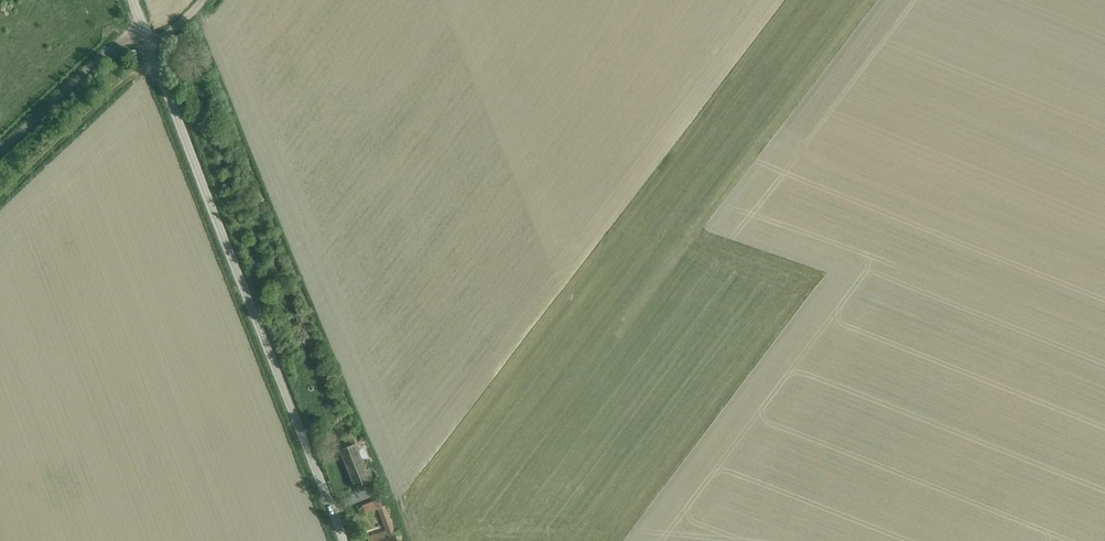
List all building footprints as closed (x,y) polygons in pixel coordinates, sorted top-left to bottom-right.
[(354,438),(338,445),(340,450),(356,443),(354,438)] [(355,488),(374,481),(369,469),(367,470),(356,443),(340,450),(355,488)] [(378,509),(386,531),(367,538),(368,540),(397,540),(395,534),(384,505),(383,506),(380,499),(362,506),(366,514),(378,509)]
